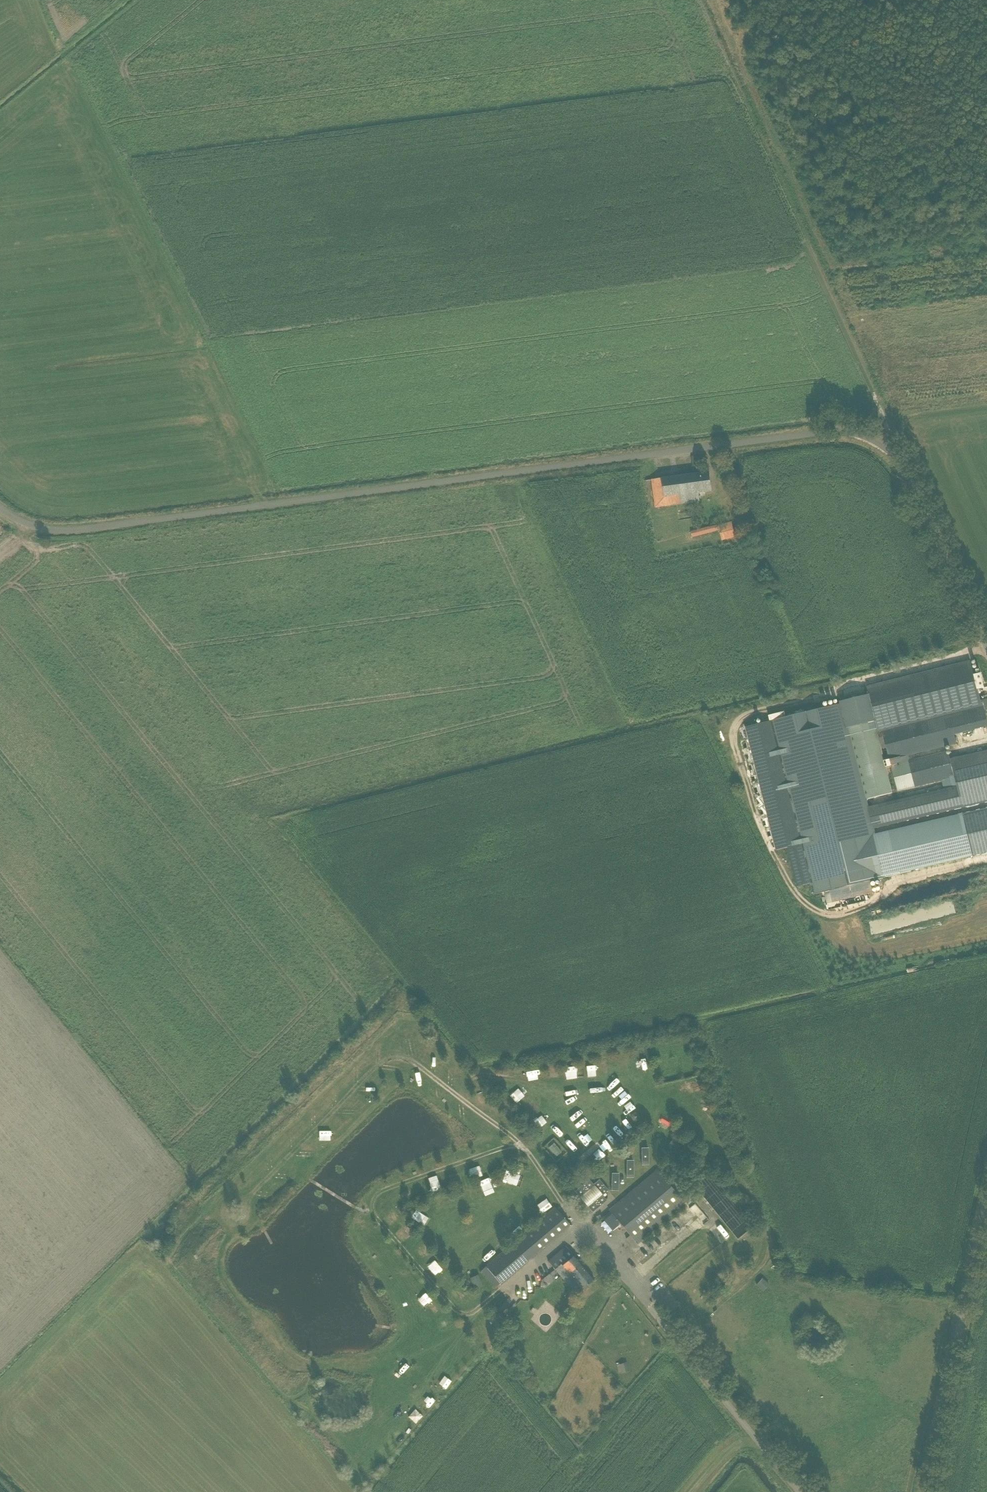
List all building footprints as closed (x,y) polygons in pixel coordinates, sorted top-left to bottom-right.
[(698,492),(712,490),(710,472),(652,480),(656,507),(700,501),(698,492)] [(732,522),(718,526),(719,530),(722,541),(736,537),(732,522)] [(969,662),(866,688),(869,697),(875,721),(869,723),(871,731),(876,729),(878,738),(884,737),(882,730),(980,706),(976,690),(984,687),(981,673),(972,676),(969,662)] [(878,738),(876,729),(871,731),(869,723),(875,721),(869,697),(773,720),(813,883),(815,894),(830,891),(832,903),(873,893),(870,881),(973,856),(986,853),(986,809),(962,814),(960,806),(986,800),(986,747),(949,756),(948,751),(946,752),(945,747),(956,744),(954,734),(986,727),(986,718),(984,705),(980,706),(882,730),(884,737),(878,738)] [(773,720),(746,727),(777,850),(788,848),(798,887),(813,883),(773,720)] [(381,1048),(372,1049),(374,1057),(382,1055),(381,1048)] [(386,1065),(386,1075),(396,1075),(396,1065),(386,1065)] [(411,1079),(421,1079),(421,1069),(411,1069),(411,1079)] [(364,1087),(364,1096),(374,1095),(373,1087),(364,1087)] [(308,1118),(318,1118),(317,1107),(307,1107),(308,1118)] [(647,1112),(649,1117),(656,1115),(654,1109),(647,1112)] [(672,1120),(662,1114),(657,1123),(659,1124),(658,1127),(666,1131),(672,1120)] [(631,1120),(622,1125),(627,1135),(637,1129),(631,1120)] [(296,1130),(283,1131),(283,1138),(290,1137),(291,1141),(297,1141),(296,1130)] [(612,1134),(602,1140),(609,1151),(618,1145),(612,1134)] [(674,1137),(668,1145),(677,1151),(682,1144),(674,1137)] [(556,1157),(562,1150),(552,1141),(546,1148),(556,1157)] [(572,1158),(584,1147),(580,1143),(568,1153),(572,1158)] [(470,1168),(474,1177),(484,1172),(481,1163),(470,1168)] [(507,1170),(503,1182),(517,1186),(521,1174),(507,1170)] [(685,1203),(657,1170),(609,1211),(637,1244),(685,1203)] [(454,1184),(467,1180),(465,1174),(452,1179),(454,1184)] [(430,1182),(434,1191),(443,1188),(440,1179),(430,1182)] [(589,1180),(575,1191),(592,1212),(606,1200),(602,1195),(608,1191),(599,1180),(593,1184),(589,1180)] [(483,1183),(489,1197),(494,1194),(489,1181),(483,1183)] [(260,1191),(260,1201),(271,1201),(271,1191),(260,1191)] [(536,1207),(542,1214),(551,1207),(544,1200),(536,1207)] [(481,1271),(495,1288),(570,1225),(555,1208),(481,1271)] [(417,1221),(424,1217),(419,1210),(412,1214),(417,1221)] [(400,1233),(409,1230),(406,1221),(397,1225),(400,1233)] [(719,1223),(712,1229),(719,1238),(726,1232),(719,1223)] [(412,1248),(418,1255),(426,1249),(420,1242),(412,1248)] [(493,1245),(484,1252),(491,1259),(499,1253),(493,1245)] [(548,1261),(576,1295),(594,1280),(566,1246),(548,1261)] [(433,1256),(425,1264),(431,1270),(434,1266),(438,1270),(443,1266),(433,1256)] [(474,1290),(483,1286),(478,1275),(470,1278),(474,1290)] [(762,1279),(756,1285),(757,1285),(763,1291),(769,1285),(762,1279)] [(412,1295),(424,1291),(422,1286),(410,1290),(412,1295)] [(461,1305),(469,1298),(461,1289),(453,1296),(461,1305)] [(456,1357),(461,1362),(475,1348),(470,1343),(456,1357)] [(415,1361),(423,1356),(418,1348),(410,1353),(415,1361)] [(627,1363),(621,1365),(623,1372),(623,1373),(630,1372),(627,1363)]
